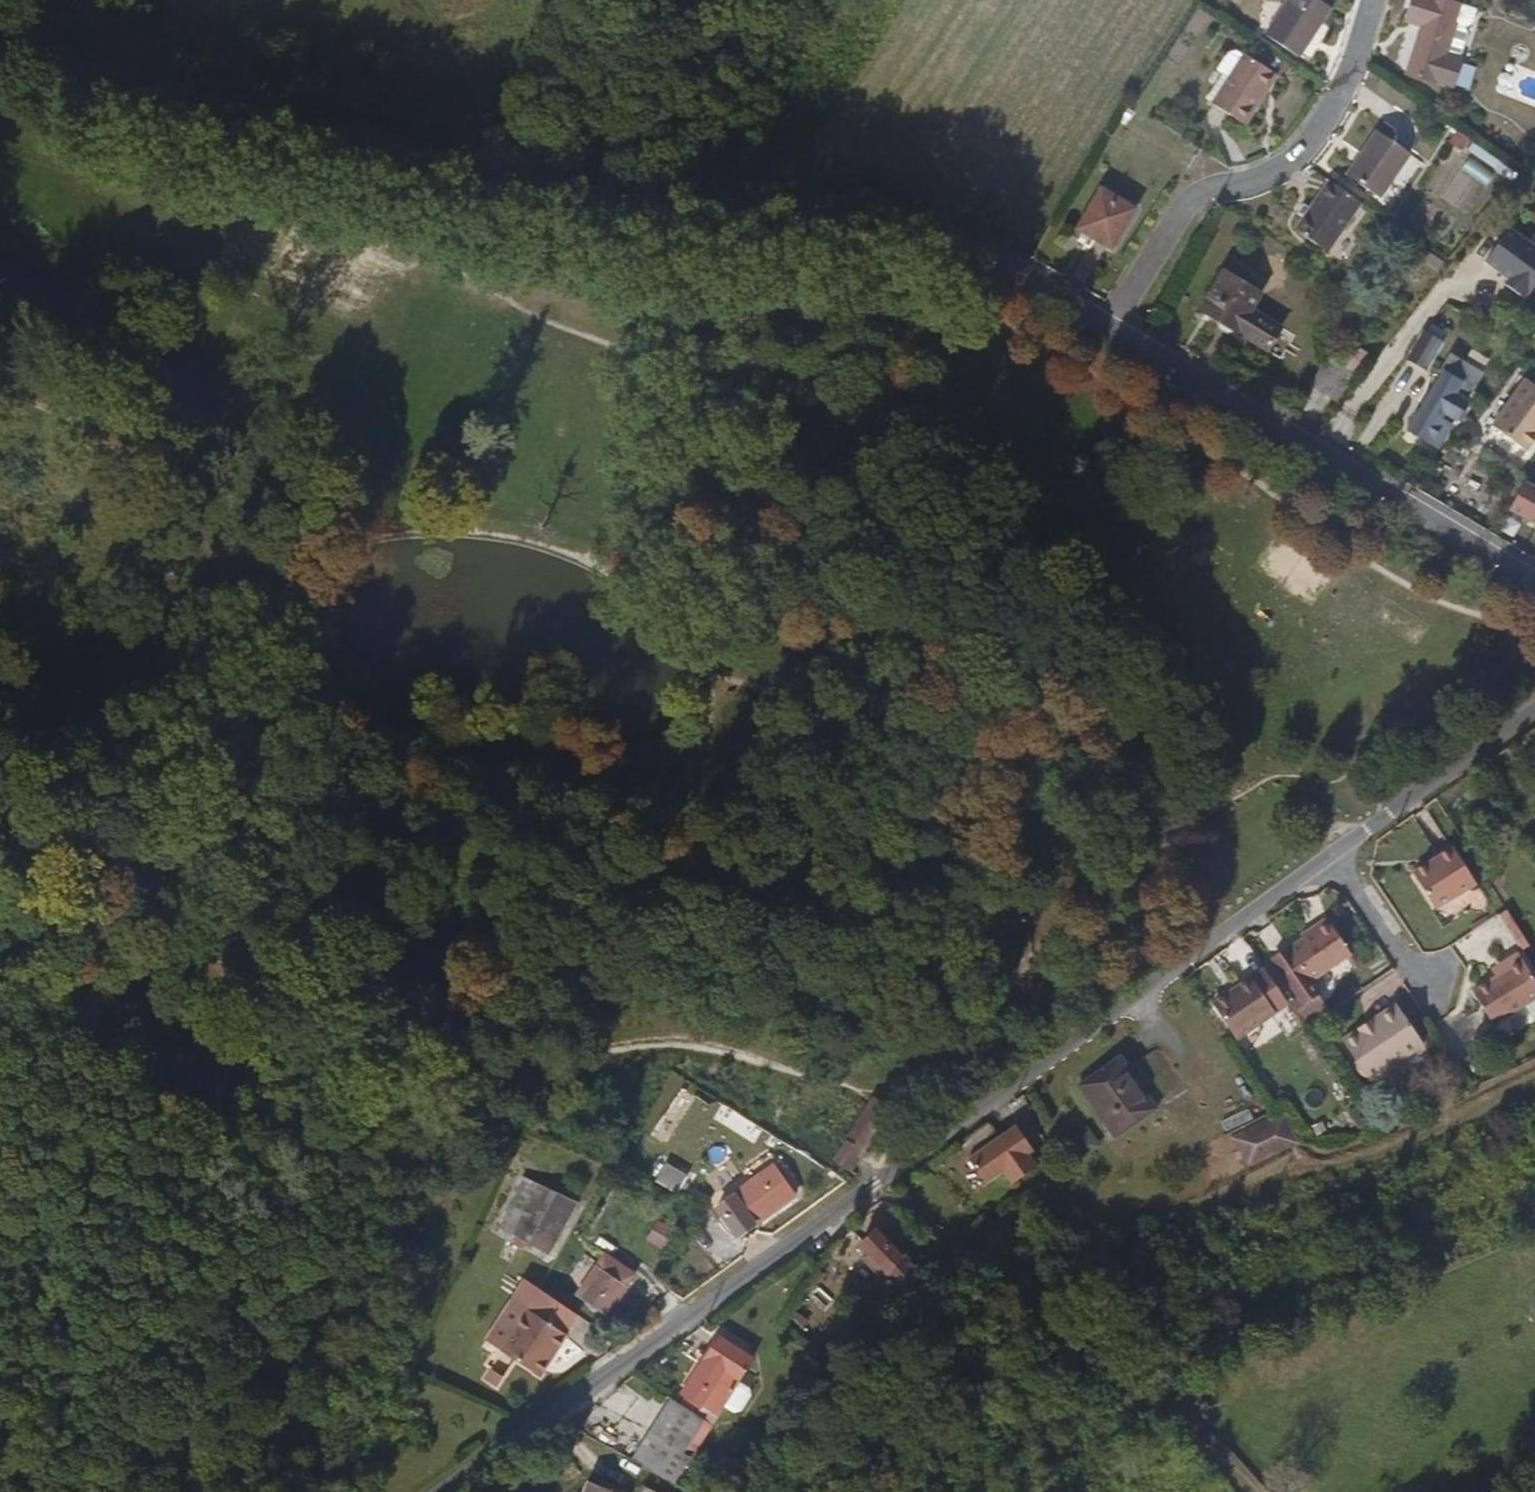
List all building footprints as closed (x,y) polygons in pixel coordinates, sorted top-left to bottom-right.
[(1327,0),(1293,0),(1272,35),(1304,56),(1336,6),(1327,0)] [(1444,0),(1414,0),(1408,16),(1426,24),(1413,59),(1408,74),(1437,85),(1457,92),(1467,64),(1466,64),(1474,39),(1471,32),(1458,27),(1465,8),(1444,0)] [(1284,76),(1250,52),(1217,102),(1251,125),(1284,76)] [(1376,130),(1346,173),(1379,196),(1409,154),(1376,130)] [(1326,251),(1361,203),(1328,180),(1295,229),(1326,251)] [(1136,209),(1101,189),(1076,229),(1112,249),(1136,209)] [(1510,227),(1486,258),(1510,277),(1505,283),(1524,296),(1528,290),(1531,292),(1534,286),(1534,246),(1510,227)] [(1260,297),(1225,272),(1196,251),(1180,273),(1209,294),(1199,309),(1236,333),(1260,297)] [(1441,343),(1423,333),(1409,357),(1426,369),(1441,343)] [(1355,373),(1367,353),(1357,346),(1344,366),(1355,373)] [(1482,371),(1452,352),(1439,372),(1443,374),(1422,409),(1420,409),(1408,428),(1436,446),(1453,415),(1455,416),(1465,400),(1462,399),(1469,389),(1471,390),(1482,371)] [(1346,384),(1321,368),(1310,384),(1335,400),(1346,384)] [(1491,424),(1525,450),(1534,437),(1534,385),(1525,378),(1491,424)] [(1530,481),(1513,508),(1534,522),(1534,484),(1530,481)] [(1430,851),(1435,859),(1451,849),(1446,841),(1430,851)] [(1451,849),(1435,859),(1438,863),(1415,879),(1434,909),(1473,883),(1451,849)] [(1438,863),(1435,859),(1412,874),(1415,879),(1438,863)] [(1299,936),(1301,939),(1327,922),(1324,919),(1299,936)] [(1327,922),(1301,939),(1284,951),(1269,961),(1303,1005),(1317,995),(1308,982),(1348,953),(1327,922)] [(1498,963),(1501,968),(1493,973),(1470,987),(1492,1023),(1523,1003),(1534,996),(1534,981),(1516,952),(1498,963)] [(1501,968),(1498,963),(1489,968),(1493,973),(1501,968)] [(1250,978),(1211,1006),(1236,1040),(1274,1013),(1250,978)] [(1523,1003),(1532,1018),(1534,1016),(1534,996),(1523,1003)] [(1356,1034),(1353,1029),(1338,1039),(1352,1060),(1351,1068),(1356,1075),(1363,1076),(1370,1071),(1373,1076),(1421,1043),(1418,1039),(1401,1015),(1392,1002),(1370,1017),(1374,1022),(1356,1034)] [(1407,1011),(1401,1015),(1418,1039),(1424,1035),(1407,1011)] [(1370,1017),(1353,1029),(1356,1034),(1374,1022),(1370,1017)] [(1118,1058),(1077,1087),(1114,1140),(1155,1110),(1118,1058)] [(1370,1071),(1363,1076),(1367,1081),(1373,1076),(1370,1071)] [(1246,1166),(1297,1142),(1287,1122),(1284,1114),(1282,1112),(1232,1136),(1246,1166)] [(1036,1150),(1017,1124),(967,1158),(985,1183),(1002,1173),(1011,1183),(1037,1166),(1029,1155),(1036,1150)] [(700,1167),(680,1153),(670,1171),(690,1184),(700,1167)] [(809,1187),(789,1157),(730,1198),(750,1228),(809,1187)] [(535,1235),(562,1180),(529,1165),(506,1221),(535,1235)] [(549,1241),(575,1186),(562,1180),(535,1235),(549,1241)] [(583,1189),(575,1186),(549,1241),(556,1245),(583,1189)] [(899,1261),(911,1245),(883,1223),(872,1239),(899,1261)] [(650,1266),(624,1244),(589,1282),(614,1305),(650,1266)] [(895,1289),(934,1260),(911,1245),(899,1261),(884,1280),(895,1289)] [(553,1349),(559,1353),(577,1327),(539,1303),(512,1344),(541,1364),(553,1349)] [(549,1369),(559,1353),(553,1349),(541,1364),(549,1369)] [(710,1397),(734,1362),(716,1349),(692,1382),(710,1397)] [(654,1421),(689,1441),(712,1405),(678,1384),(654,1421)] [(612,1487),(592,1477),(586,1491),(610,1491),(612,1487)] [(648,1482),(642,1491),(667,1491),(648,1482)]
